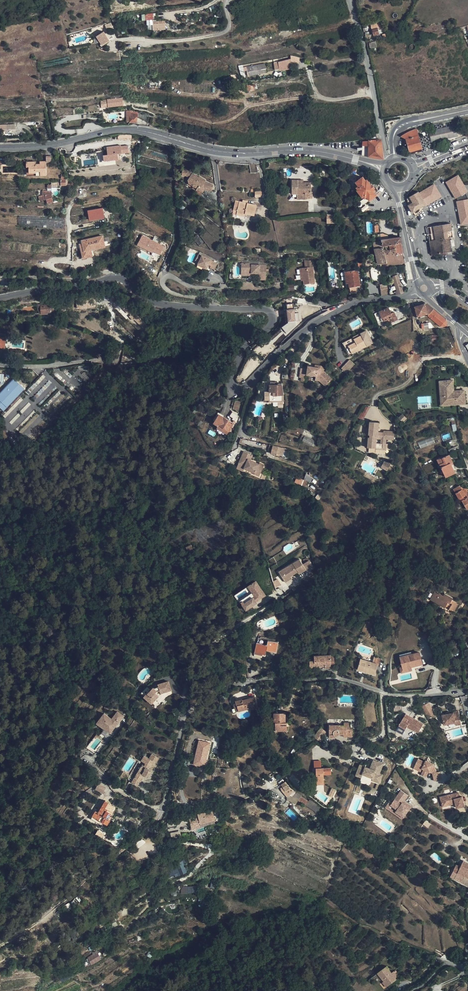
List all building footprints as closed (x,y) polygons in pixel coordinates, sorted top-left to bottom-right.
[(153,21),(153,24),(153,29),(166,29),(165,21),(153,21)] [(110,40),(104,31),(97,36),(102,44),(110,40)] [(292,64),(292,58),(286,60),(286,64),(282,64),(283,69),(291,69),(291,65),(292,64)] [(267,72),(265,63),(246,67),(247,69),(248,76),(259,74),(259,73),(267,72)] [(125,97),(111,98),(112,110),(126,109),(125,97)] [(137,112),(129,110),(129,113),(127,113),(127,121),(130,121),(130,117),(131,117),(131,113),(139,113),(138,112),(137,112)] [(139,117),(139,113),(131,113),(131,117),(130,117),(130,121),(137,121),(137,117),(139,117)] [(461,136),(458,121),(452,122),(453,126),(430,131),(432,142),(461,136)] [(422,148),(416,129),(411,131),(406,133),(401,137),(406,139),(407,139),(407,143),(410,151),(422,148)] [(382,158),(380,140),(363,141),(362,155),(382,158)] [(112,146),(107,147),(108,154),(104,155),(104,161),(119,159),(119,154),(129,152),(128,145),(122,146),(121,145),(115,146),(115,147),(112,147),(112,146)] [(47,163),(47,161),(40,161),(40,164),(36,164),(36,161),(27,162),(27,163),(27,167),(29,166),(29,173),(37,173),(37,175),(47,174),(47,163)] [(29,173),(29,166),(27,167),(27,173),(27,175),(37,175),(37,173),(29,173)] [(188,171),(182,170),(182,175),(186,175),(190,177),(188,180),(189,183),(197,188),(197,189),(202,192),(204,190),(204,189),(208,183),(205,181),(205,180),(200,177),(199,177),(188,171)] [(458,175),(446,182),(456,198),(457,198),(466,192),(467,191),(458,175)] [(366,181),(363,177),(356,182),(359,186),(356,187),(358,189),(357,190),(362,197),(363,196),(364,198),(366,197),(370,200),(377,195),(376,194),(373,191),(375,190),(374,188),(375,188),(372,185),(371,185),(370,183),(368,185),(365,181),(366,181)] [(298,184),(298,180),(292,180),(292,194),(297,194),(297,199),(306,199),(306,198),(306,192),(311,192),(311,182),(304,182),(304,184),(298,184)] [(213,185),(208,183),(204,189),(211,191),(213,185)] [(52,187),(52,184),(49,184),(48,190),(45,190),(45,194),(41,196),(43,199),(46,198),(47,199),(49,198),(51,200),(53,199),(51,196),(52,187)] [(431,195),(428,191),(421,195),(418,192),(407,198),(407,199),(409,205),(413,213),(419,209),(419,208),(433,200),(431,195)] [(466,192),(457,198),(458,201),(467,199),(467,198),(466,192)] [(457,201),(461,224),(467,223),(467,199),(458,201),(457,201)] [(242,202),(239,201),(238,211),(237,214),(244,216),(245,213),(254,215),(256,205),(247,203),(242,202)] [(87,210),(88,221),(104,219),(103,208),(87,210)] [(400,231),(397,213),(391,213),(395,231),(400,231)] [(65,216),(0,214),(0,222),(39,227),(64,228),(65,216)] [(453,237),(451,223),(430,227),(431,234),(434,233),(436,240),(432,240),(435,254),(452,251),(450,238),(453,237)] [(204,242),(198,234),(193,238),(199,245),(204,242)] [(160,256),(165,246),(141,235),(137,245),(160,256)] [(84,247),(81,248),(84,258),(93,256),(92,250),(91,247),(100,245),(100,243),(105,242),(103,236),(98,237),(99,239),(90,241),(89,239),(82,241),(84,247)] [(389,245),(401,243),(400,237),(381,240),(383,247),(384,251),(390,250),(389,245)] [(106,247),(105,242),(100,243),(100,245),(91,247),(92,250),(106,247)] [(386,263),(384,251),(383,247),(375,249),(370,249),(371,255),(376,255),(378,264),(386,263)] [(402,247),(390,250),(384,251),(386,263),(387,266),(405,263),(402,247)] [(215,270),(218,264),(198,255),(195,261),(199,263),(198,264),(203,266),(203,268),(207,270),(209,265),(210,263),(213,265),(212,266),(211,268),(215,270)] [(312,260),(306,260),(307,267),(305,268),(302,268),(304,280),(304,284),(315,283),(312,260)] [(248,263),(240,263),(240,272),(248,272),(248,271),(250,271),(250,273),(258,273),(258,277),(265,277),(265,265),(248,265),(248,263)] [(360,286),(357,270),(347,271),(349,283),(349,287),(350,287),(351,293),(357,292),(356,286),(360,286)] [(403,292),(398,275),(393,276),(393,277),(392,278),(393,281),(393,280),(397,291),(395,291),(396,294),(400,294),(402,293),(403,292)] [(126,303),(121,298),(117,302),(128,313),(129,312),(131,314),(134,312),(125,303),(126,303)] [(446,320),(427,303),(415,307),(416,311),(415,312),(416,317),(428,314),(429,315),(428,316),(441,327),(447,326),(446,320)] [(57,312),(56,304),(42,305),(42,304),(38,304),(39,310),(39,314),(57,312)] [(294,304),(286,304),(287,325),(284,325),(284,330),(295,329),(294,304)] [(391,313),(389,307),(379,311),(376,312),(379,319),(382,318),(383,317),(384,321),(390,319),(391,321),(392,322),(398,320),(395,312),(391,313)] [(115,334),(109,331),(107,336),(113,339),(115,334)] [(367,346),(361,335),(354,339),(355,341),(347,344),(352,353),(367,346)] [(315,367),(308,366),(308,369),(307,374),(316,376),(317,376),(327,385),(332,379),(323,371),(320,368),(315,367)] [(64,367),(66,388),(80,387),(80,381),(88,380),(87,369),(73,370),(73,372),(66,372),(65,367),(64,367)] [(308,369),(301,368),(300,377),(301,377),(306,378),(307,374),(308,369)] [(317,376),(316,376),(315,380),(319,381),(325,386),(327,385),(317,376)] [(3,411),(24,389),(13,379),(0,393),(0,408),(3,411)] [(439,385),(440,406),(464,405),(464,394),(452,395),(451,388),(453,387),(453,380),(447,380),(447,385),(439,385)] [(277,382),(272,382),(272,384),(270,384),(270,392),(274,392),(274,396),(283,396),(283,390),(282,384),(277,384),(277,382)] [(328,393),(324,389),(315,399),(319,403),(328,393)] [(238,411),(241,402),(235,401),(232,409),(238,411)] [(359,419),(365,420),(368,407),(362,405),(359,419)] [(238,416),(233,412),(230,416),(233,418),(232,419),(235,421),(238,416)] [(233,423),(219,414),(214,422),(218,425),(217,427),(227,433),(228,432),(233,423)] [(407,418),(402,414),(398,418),(403,422),(407,418)] [(386,440),(393,438),(391,431),(381,434),(382,437),(376,438),(373,428),(365,430),(371,454),(388,450),(386,440)] [(302,442),(313,445),(314,439),(304,436),(302,442)] [(432,437),(418,442),(420,448),(435,443),(432,437)] [(248,448),(240,445),(235,456),(241,459),(239,462),(251,466),(250,467),(255,469),(260,458),(254,456),(253,458),(246,454),(248,448)] [(282,448),(275,446),(273,452),(280,455),(281,451),(282,448)] [(454,463),(449,454),(438,459),(446,477),(455,473),(451,464),(454,463)] [(241,459),(235,456),(233,462),(238,465),(239,462),(241,459)] [(390,465),(384,462),(381,467),(387,470),(390,465)] [(306,474),(303,480),(296,477),(294,482),(305,487),(308,482),(310,483),(313,477),(306,474)] [(460,485),(453,489),(460,501),(462,500),(467,509),(467,493),(466,490),(465,490),(464,489),(463,490),(460,485)] [(208,541),(202,538),(199,543),(205,546),(207,541),(208,541)] [(282,570),(279,572),(282,577),(288,573),(296,568),(298,570),(304,566),(298,555),(291,560),(292,561),(281,568),(282,570)] [(291,560),(277,569),(279,572),(282,570),(281,568),(292,561),(291,560)] [(254,579),(246,583),(249,589),(252,588),(254,593),(238,600),(241,607),(253,601),(252,599),(262,594),(254,579)] [(249,589),(236,596),(238,600),(254,593),(252,588),(249,589)] [(444,595),(435,591),(431,598),(436,601),(437,600),(440,602),(439,604),(445,607),(445,606),(447,603),(451,605),(450,608),(455,611),(458,605),(456,604),(457,602),(452,600),(453,597),(445,593),(444,595)] [(278,643),(268,640),(267,645),(257,643),(255,654),(262,656),(263,654),(265,655),(266,650),(276,652),(278,643)] [(419,653),(399,658),(402,667),(400,668),(402,673),(412,671),(412,668),(423,665),(419,653)] [(335,666),(334,655),(314,656),(314,661),(310,661),(310,667),(325,666),(331,666),(335,666)] [(381,658),(374,656),(372,662),(361,659),(357,669),(375,675),(378,665),(379,665),(381,658)] [(150,686),(142,694),(149,702),(157,694),(153,690),(158,688),(158,691),(169,689),(167,680),(156,682),(157,684),(150,686)] [(258,708),(255,697),(243,700),(242,699),(235,701),(236,702),(237,706),(239,711),(252,708),(253,709),(258,708)] [(429,705),(422,709),(429,719),(435,716),(429,705)] [(115,717),(121,722),(126,716),(120,711),(115,717)] [(461,723),(459,711),(454,712),(454,713),(442,715),(444,725),(455,723),(461,723)] [(107,712),(98,721),(111,732),(119,723),(114,718),(107,712)] [(286,713),(274,713),(274,723),(275,723),(275,731),(287,731),(287,722),(286,722),(286,713)] [(408,719),(404,717),(399,725),(406,729),(407,727),(414,731),(415,730),(419,733),(424,724),(414,719),(413,720),(409,717),(408,719)] [(350,723),(344,722),(344,725),(329,725),(329,737),(335,737),(335,735),(336,735),(336,736),(338,735),(339,734),(344,734),(348,734),(348,737),(353,737),(353,728),(350,728),(350,723)] [(325,733),(321,727),(313,737),(321,742),(323,738),(322,737),(325,733)] [(211,743),(199,740),(193,766),(206,768),(211,743)] [(153,767),(159,758),(152,754),(149,759),(144,755),(141,760),(144,762),(145,763),(144,765),(142,764),(131,782),(136,785),(139,781),(139,782),(143,776),(146,777),(151,770),(149,769),(151,766),(153,767)] [(429,762),(423,757),(415,767),(421,771),(423,769),(425,770),(429,774),(430,775),(438,767),(430,760),(429,762)] [(383,763),(374,760),(371,767),(370,768),(360,765),(356,776),(361,778),(362,776),(363,774),(373,778),(372,780),(379,783),(383,774),(379,773),(383,763)] [(319,768),(319,761),(315,761),(315,768),(316,768),(317,782),(324,782),(324,774),(331,774),(331,768),(319,768)] [(290,788),(286,782),(281,785),(283,786),(281,788),(282,790),(287,796),(289,794),(290,795),(293,792),(294,791),(293,790),(290,788)] [(98,784),(95,790),(103,794),(106,788),(98,784)] [(392,802),(389,805),(396,810),(395,811),(403,817),(410,808),(403,802),(404,800),(408,796),(401,790),(392,802)] [(460,798),(459,793),(440,797),(443,807),(456,804),(457,808),(465,806),(463,797),(460,798)] [(389,805),(392,802),(389,800),(385,805),(401,819),(403,817),(395,811),(396,810),(389,805)] [(106,807),(101,804),(95,816),(93,815),(89,822),(104,829),(108,823),(104,821),(108,814),(107,812),(104,810),(106,807)] [(211,808),(196,813),(197,814),(199,823),(214,818),(211,808)] [(199,823),(197,814),(187,817),(191,828),(200,825),(199,823)] [(169,878),(187,873),(183,861),(165,867),(169,878)] [(458,873),(455,879),(467,885),(467,863),(464,861),(461,867),(458,873)] [(181,887),(181,894),(195,893),(195,886),(181,887)] [(74,901),(78,905),(82,901),(78,897),(74,901)] [(102,959),(98,951),(87,957),(91,965),(102,959)] [(378,974),(386,986),(398,977),(394,971),(390,973),(386,968),(378,974)]
